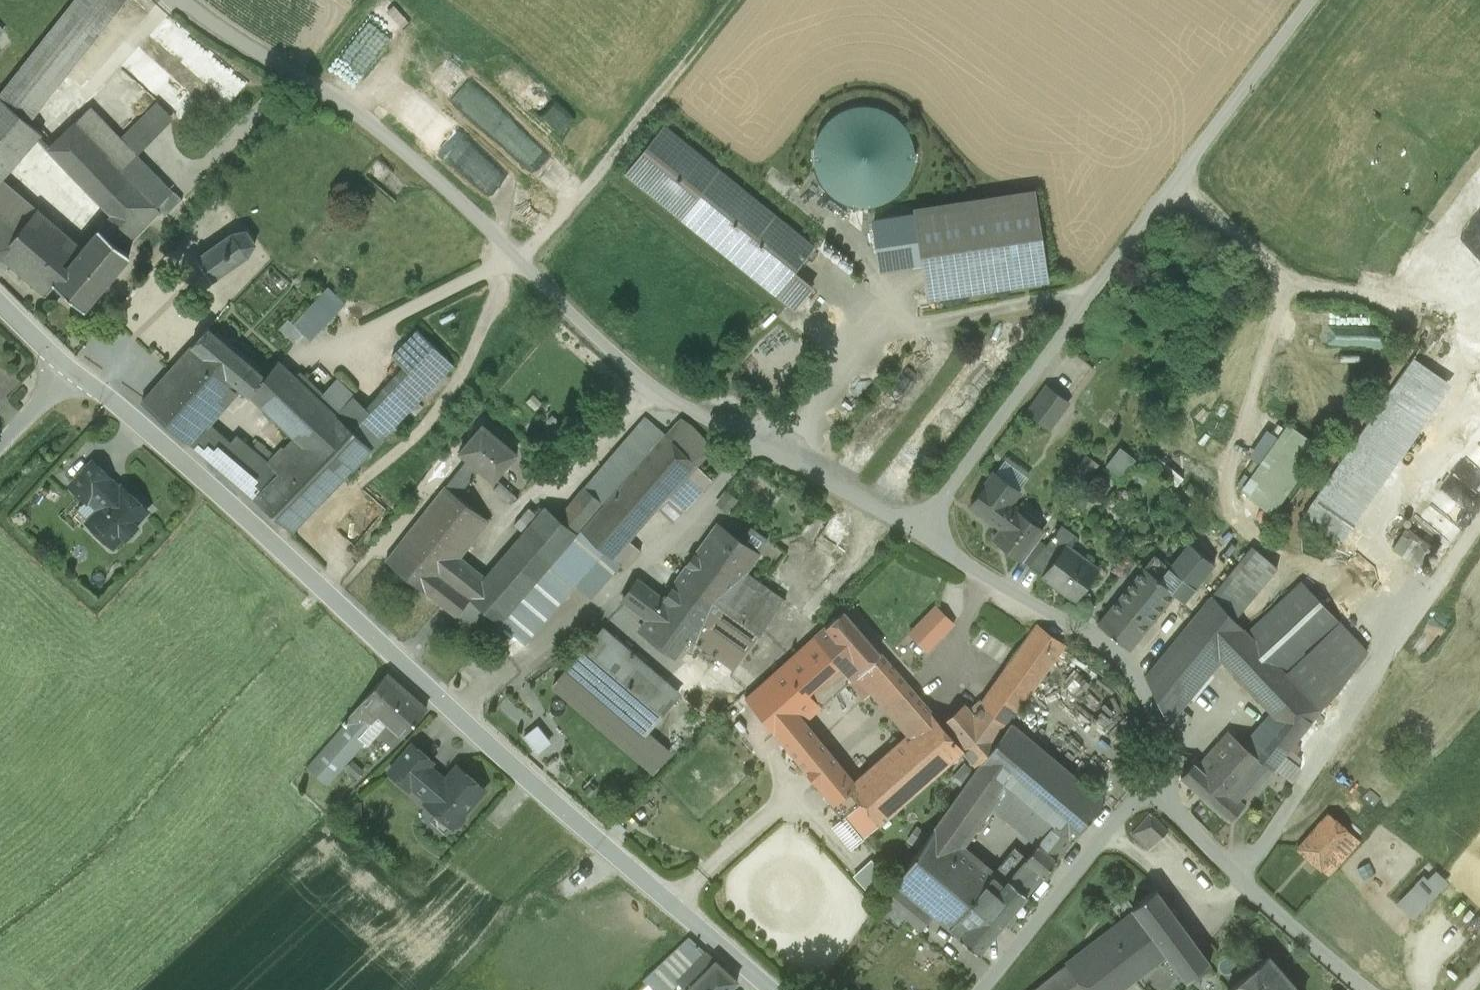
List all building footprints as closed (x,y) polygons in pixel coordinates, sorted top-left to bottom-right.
[(0,94),(0,96),(4,100),(29,122),(125,0),(74,0),(0,94)] [(573,129),(582,115),(524,81),(515,95),(573,129)] [(0,105),(0,179),(1,178),(2,179),(43,133),(29,122),(4,100),(0,105)] [(158,103),(121,138),(136,154),(173,119),(158,103)] [(820,183),(830,194),(842,202),(855,207),(870,207),(884,203),(896,196),(906,185),(913,172),(915,158),(913,143),(907,130),(898,119),(886,111),(872,106),(858,106),(844,110),(831,117),(822,128),(815,141),(813,155),(815,170),(820,183)] [(121,138),(91,107),(76,123),(147,197),(154,203),(157,207),(172,192),(136,154),(121,138)] [(147,197),(76,123),(49,148),(112,214),(100,228),(116,242),(154,203),(147,198),(147,197)] [(628,174),(682,218),(776,294),(814,246),(666,128),(628,174)] [(1,178),(0,179),(0,257),(1,255),(37,209),(2,179),(1,178)] [(172,192),(157,207),(161,210),(165,215),(183,199),(175,190),(172,192)] [(914,212),(927,297),(1046,279),(1033,193),(914,212)] [(154,203),(116,242),(123,248),(161,210),(157,207),(154,203)] [(78,244),(37,209),(1,255),(10,263),(46,294),(56,283),(69,267),(64,262),(78,244)] [(69,267),(56,283),(85,308),(131,255),(116,242),(100,228),(69,267)] [(233,233),(197,258),(203,268),(213,282),(250,257),(255,244),(247,232),(233,233)] [(0,257),(0,275),(10,263),(1,255),(0,257)] [(330,288),(294,326),(311,341),(346,303),(330,288)] [(1362,335),(1361,346),(1389,348),(1391,329),(1369,327),(1369,336),(1362,335)] [(265,379),(206,328),(191,346),(239,387),(250,396),(265,379)] [(418,330),(393,356),(405,369),(428,391),(454,365),(418,330)] [(239,387),(191,346),(142,402),(190,443),(207,424),(239,387)] [(1304,514),(1343,540),(1451,385),(1413,358),(1304,514)] [(265,379),(250,396),(255,401),(261,406),(290,371),(285,367),(280,362),(265,379)] [(405,369),(367,409),(354,397),(337,415),(372,448),(428,391),(405,369)] [(297,438),(285,449),(283,448),(268,462),(278,470),(254,498),(292,530),(372,448),(337,415),(319,398),(303,383),(290,371),(261,406),(297,438)] [(329,389),(312,373),(303,383),(319,398),(329,389)] [(354,397),(336,380),(329,389),(319,398),(337,415),(354,397)] [(1031,411),(1057,425),(1073,394),(1047,380),(1031,411)] [(647,418),(584,486),(603,504),(665,434),(647,418)] [(714,447),(691,425),(681,418),(666,433),(697,465),(714,447)] [(207,424),(190,443),(204,455),(218,439),(228,448),(232,445),(207,424)] [(516,453),(482,425),(459,451),(468,459),(446,486),(458,496),(480,469),(492,480),(516,453)] [(1243,491),(1273,511),(1318,446),(1288,425),(1243,491)] [(603,504),(580,530),(612,558),(613,557),(629,540),(669,496),(697,465),(666,433),(665,433),(665,434),(603,504)] [(268,462),(239,436),(232,445),(228,448),(218,439),(204,455),(254,498),(278,470),(268,462)] [(1126,476),(1141,457),(1124,444),(1109,463),(1126,476)] [(94,462),(71,486),(86,500),(108,478),(109,476),(94,462)] [(1435,506),(1441,509),(1430,530),(1456,544),(1479,499),(1479,474),(1458,462),(1435,506)] [(697,465),(669,496),(682,510),(712,480),(697,465)] [(973,504),(1004,528),(1020,510),(1012,504),(1022,491),(998,472),(973,504)] [(127,496),(108,478),(86,500),(98,512),(88,522),(109,542),(118,532),(123,536),(129,535),(135,529),(134,523),(147,509),(130,493),(127,496)] [(517,496),(500,482),(494,489),(511,503),(517,496)] [(458,496),(446,486),(386,561),(443,605),(469,573),(455,562),(488,520),(458,496)] [(584,486),(558,517),(577,533),(580,530),(603,504),(584,486)] [(737,500),(725,491),(719,505),(728,512),(737,500)] [(524,532),(469,598),(500,623),(501,622),(554,560),(577,533),(558,517),(546,506),(538,515),(524,532)] [(530,507),(515,525),(524,532),(538,515),(530,507)] [(1036,537),(1043,529),(1020,510),(1004,528),(994,541),(1018,559),(1020,558),(1036,537)] [(760,554),(717,523),(696,551),(739,583),(760,554)] [(1396,548),(1424,564),(1438,540),(1410,524),(1396,548)] [(612,558),(580,530),(577,533),(554,560),(574,578),(579,581),(591,593),(605,583),(621,565),(613,557),(612,558)] [(1045,545),(1036,537),(1020,558),(1030,566),(1045,545)] [(629,540),(613,557),(621,565),(624,567),(623,568),(624,569),(641,550),(629,540)] [(1058,555),(1045,545),(1030,566),(1043,576),(1058,555)] [(1143,602),(1157,614),(1174,594),(1181,601),(1212,562),(1191,545),(1173,568),(1156,554),(1130,587),(1144,599),(1143,602)] [(1065,547),(1058,555),(1043,576),(1075,600),(1097,571),(1065,547)] [(1251,548),(1211,594),(1234,619),(1277,568),(1251,548)] [(696,551),(663,598),(664,598),(654,613),(688,637),(709,652),(735,612),(724,604),(739,583),(696,551)] [(554,560),(501,622),(523,639),(574,578),(554,560)] [(638,579),(622,600),(648,619),(649,619),(654,613),(664,598),(663,598),(638,579)] [(1247,632),(1320,709),(1337,691),(1367,651),(1302,581),(1247,632)] [(757,582),(750,591),(739,583),(724,604),(735,612),(709,652),(735,670),(783,601),(757,582)] [(1099,624),(1129,649),(1157,614),(1143,602),(1144,599),(1130,587),(1099,624)] [(1146,676),(1174,733),(1190,714),(1181,706),(1221,659),(1245,630),(1234,619),(1211,594),(1146,676)] [(500,623),(469,598),(455,615),(456,616),(456,615),(487,639),(500,623)] [(911,631),(932,649),(959,619),(939,601),(911,631)] [(914,693),(843,611),(819,631),(855,673),(891,715),(914,693)] [(688,637),(654,613),(649,619),(648,619),(640,629),(643,634),(675,656),(688,637)] [(1006,667),(1034,687),(1066,644),(1037,623),(1006,667)] [(1247,632),(1245,630),(1221,659),(1273,715),(1296,739),(1320,709),(1247,632)] [(807,772),(830,753),(805,721),(855,673),(819,631),(747,697),(807,772)] [(592,640),(568,669),(645,735),(670,706),(641,682),(652,669),(614,636),(602,649),(592,640)] [(995,739),(996,740),(1034,687),(1006,667),(973,714),(995,739)] [(426,709),(386,673),(362,701),(378,715),(359,738),(365,743),(367,744),(386,722),(403,737),(426,709)] [(930,712),(914,693),(891,715),(907,733),(930,712)] [(362,701),(343,723),(344,725),(359,738),(378,715),(362,701)] [(941,726),(964,752),(976,768),(996,740),(995,739),(973,714),(965,705),(941,726)] [(941,726),(930,712),(907,733),(854,781),(841,765),(817,786),(862,839),(964,752),(941,726)] [(1296,739),(1273,715),(1246,742),(1266,765),(1260,773),(1265,780),(1272,771),(1282,757),(1296,739)] [(1054,824),(1073,840),(1104,801),(1011,722),(982,763),(1005,782),(1054,824)] [(344,725),(286,791),(307,809),(365,743),(359,738),(344,725)] [(1235,730),(1209,757),(1246,789),(1260,773),(1266,765),(1246,742),(1235,730)] [(413,744),(389,771),(409,788),(412,785),(428,765),(432,761),(413,744)] [(807,772),(817,786),(841,765),(830,753),(807,772)] [(1193,763),(1181,775),(1230,820),(1245,804),(1239,798),(1246,789),(1209,757),(1208,755),(1197,766),(1193,763)] [(1302,772),(1282,757),(1272,771),(1292,787),(1302,772)] [(936,828),(958,847),(1005,782),(982,763),(936,828)] [(451,776),(447,781),(428,765),(412,785),(428,800),(426,802),(453,826),(455,823),(460,823),(464,818),(464,814),(485,789),(458,765),(451,774),(451,776)] [(1265,780),(1260,773),(1246,789),(1239,798),(1245,804),(1265,780)] [(1329,814),(1299,848),(1329,875),(1359,841),(1329,814)] [(1166,832),(1151,815),(1133,833),(1149,849),(1166,832)] [(1027,856),(1045,872),(1073,840),(1054,824),(1027,856)] [(932,915),(959,938),(1002,883),(991,874),(958,847),(936,828),(895,884),(932,915)] [(1003,885),(1027,856),(1014,845),(991,874),(1002,883),(1003,885)] [(1003,885),(1022,900),(1045,872),(1027,856),(1003,885)] [(856,874),(869,890),(888,874),(875,858),(856,874)] [(1402,908),(1412,918),(1437,893),(1426,882),(1402,908)] [(959,938),(978,954),(1022,900),(1003,885),(1002,883),(959,938)] [(932,915),(895,884),(883,901),(920,932),(932,915)] [(1194,943),(1156,890),(1132,907),(1135,912),(1167,955),(1173,963),(1194,943)] [(1135,912),(1036,989),(1077,989),(1080,988),(1082,989),(1122,989),(1167,955),(1135,912)] [(706,952),(690,936),(642,984),(649,989),(671,989),(677,984),(706,952)] [(1209,962),(1194,943),(1173,963),(1188,982),(1209,962)] [(706,952),(677,984),(684,989),(728,989),(737,980),(706,952)] [(1268,955),(1229,989),(1298,989),(1268,955)]
